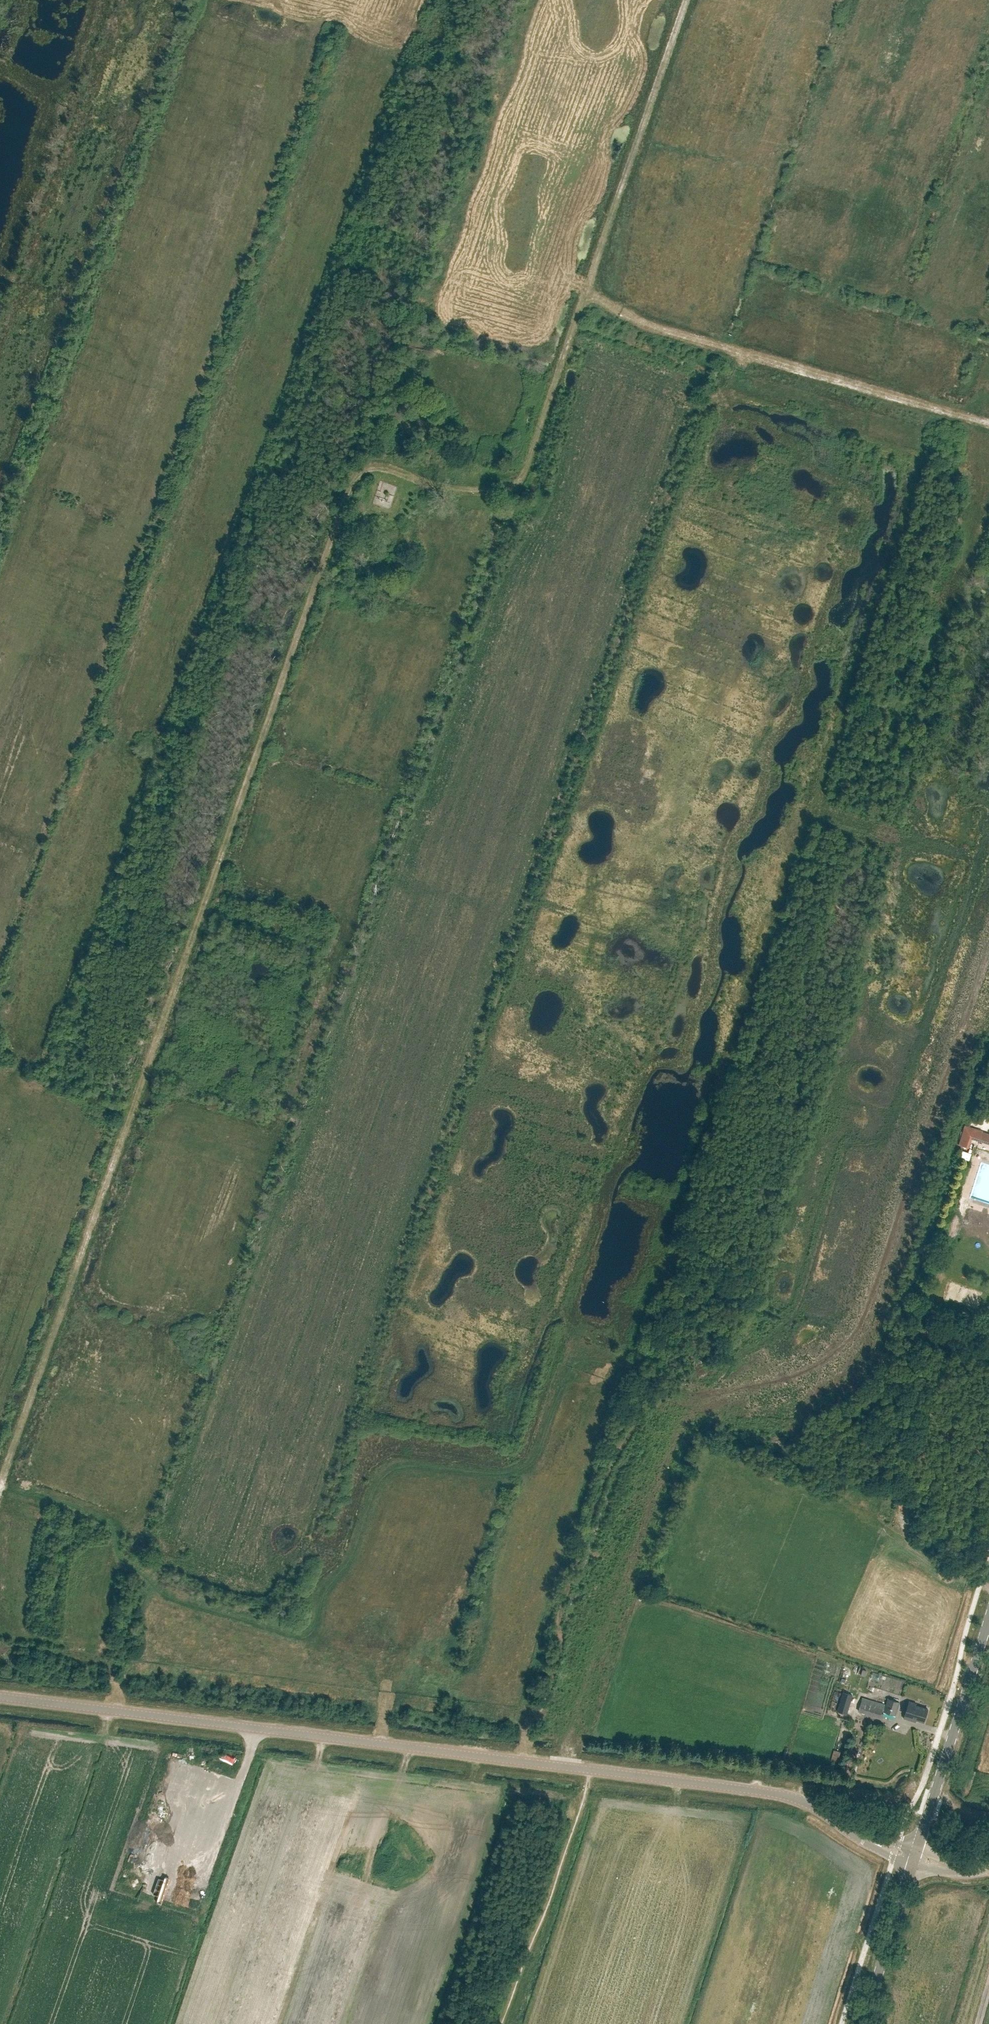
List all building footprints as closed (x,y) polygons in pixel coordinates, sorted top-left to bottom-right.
[(988,1141),(988,1133),(983,1131),(983,1130),(966,1125),(960,1144),(967,1146),(970,1136),(980,1139),(988,1141)] [(959,1157),(969,1159),(971,1152),(961,1150),(959,1157)] [(847,1714),(853,1695),(842,1692),(837,1711),(847,1714)] [(880,1718),(884,1704),(862,1697),(858,1711),(880,1718)] [(896,1715),(900,1702),(888,1699),(883,1712),(896,1715)] [(924,1722),(928,1709),(916,1705),(917,1703),(909,1701),(904,1718),(911,1720),(912,1718),(924,1722)]
